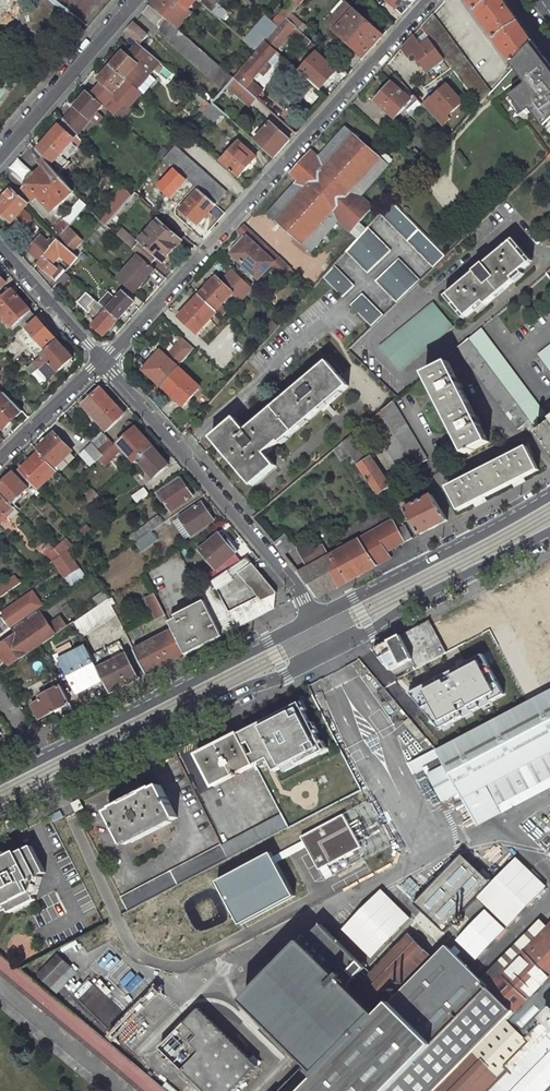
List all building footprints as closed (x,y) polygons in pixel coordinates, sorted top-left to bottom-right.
[(150,5),(171,24),(185,7),(188,10),(197,0),(154,0),(150,5)] [(201,3),(224,22),(229,16),(210,0),(198,0),(201,3)] [(285,7),(292,13),(302,1),(300,0),(291,0),(285,7)] [(515,65),(535,43),(516,17),(504,0),(469,0),(515,65)] [(335,31),(354,10),(346,2),(326,24),(335,31)] [(171,24),(150,5),(143,13),(162,28),(160,31),(167,36),(166,37),(225,88),(229,85),(235,78),(177,28),(175,27),(171,24)] [(185,7),(171,24),(175,27),(177,28),(191,12),(188,10),(185,7)] [(285,7),(277,16),(283,22),(286,19),(292,13),(285,7)] [(335,31),(364,57),(383,35),(354,10),(335,31)] [(376,19),(388,30),(394,23),(382,12),(376,19)] [(491,91),(433,14),(421,27),(425,32),(431,40),(422,47),(416,40),(413,35),(402,48),(409,57),(414,53),(428,71),(445,59),(479,105),(491,91)] [(277,16),(272,21),(279,27),(283,22),(277,16)] [(272,21),(269,18),(248,43),(258,51),(267,41),(279,27),(272,21)] [(296,27),(286,19),(283,22),(279,27),(267,41),(276,50),(296,27)] [(148,34),(135,22),(126,32),(133,39),(139,44),(148,34)] [(425,32),(416,40),(422,47),(431,40),(425,32)] [(312,42),(302,33),(297,39),(307,47),(312,42)] [(258,51),(235,78),(245,88),(251,93),(257,98),(262,91),(251,81),(259,72),(264,77),(272,68),(267,63),(277,51),(276,50),(267,41),(258,51)] [(544,60),(546,58),(535,43),(515,65),(529,83),(528,87),(514,97),(526,114),(532,109),(549,133),(549,132),(549,68),(544,60)] [(160,61),(140,44),(130,57),(149,74),(160,61)] [(123,52),(111,66),(137,88),(149,74),(130,57),(123,52)] [(340,73),(317,52),(300,71),(320,90),(329,79),(333,82),(340,73)] [(132,105),(142,93),(137,88),(111,66),(99,80),(102,83),(92,96),(100,103),(114,115),(122,105),(132,105)] [(149,74),(137,88),(142,93),(144,94),(156,80),(149,74)] [(406,87),(395,75),(389,81),(391,84),(376,101),(396,118),(412,100),(402,92),(406,87)] [(229,85),(251,105),(257,98),(251,93),(245,88),(235,78),(229,85)] [(448,116),(463,102),(446,85),(431,98),(431,97),(422,105),(441,125),(449,118),(448,116)] [(92,96),(88,92),(64,120),(75,133),(100,103),(92,96)] [(521,117),(526,114),(514,97),(509,100),(521,117)] [(223,113),(213,103),(211,105),(204,114),(214,123),(223,113)] [(75,133),(64,120),(37,151),(47,162),(51,166),(78,136),(75,133)] [(290,140),(271,123),(255,141),(274,158),(290,140)] [(359,222),(373,207),(361,196),(388,165),(392,161),(383,153),(379,157),(346,127),(316,161),(308,155),(292,173),(299,180),(268,214),(311,251),(338,221),(358,238),(367,229),(359,222)] [(257,157),(239,142),(222,162),(239,177),(257,157)] [(227,192),(176,146),(165,159),(199,190),(216,205),(227,192)] [(48,169),(29,186),(52,211),(74,191),(51,166),(47,162),(44,164),(48,169)] [(12,222),(15,218),(23,225),(28,225),(31,222),(31,216),(23,209),(28,203),(11,188),(1,199),(3,201),(0,205),(0,212),(12,222)] [(216,205),(199,190),(181,210),(198,225),(216,205)] [(87,206),(81,199),(53,231),(59,238),(87,206)] [(446,256),(392,201),(380,214),(433,268),(446,256)] [(101,225),(94,219),(67,248),(72,252),(83,240),(85,242),(101,225)] [(180,240),(158,220),(133,249),(139,254),(151,265),(158,257),(162,261),(180,240)] [(232,254),(259,279),(271,266),(279,273),(288,265),(244,224),(238,231),(246,238),(232,254)] [(391,250),(368,227),(367,229),(358,238),(346,252),(368,273),(391,250)] [(52,265),(61,255),(71,265),(78,257),(72,252),(67,248),(58,239),(48,250),(40,259),(40,260),(37,264),(51,275),(56,269),(52,265)] [(48,250),(35,240),(26,250),(40,260),(40,259),(48,250)] [(530,263),(512,241),(448,294),(466,317),(475,309),(478,312),(496,297),(505,289),(523,274),(521,271),(530,263)] [(134,294),(155,269),(151,265),(139,254),(117,279),(134,294)] [(421,280),(399,258),(375,281),(397,303),(421,280)] [(56,269),(51,275),(57,282),(65,272),(66,271),(59,265),(56,269)] [(355,285),(334,265),(323,277),(343,297),(355,285)] [(71,277),(65,272),(57,282),(62,287),(71,277)] [(232,292),(216,277),(200,295),(216,310),(232,292)] [(12,289),(0,300),(0,313),(13,327),(17,322),(23,328),(36,316),(12,289)] [(118,320),(134,302),(123,292),(117,299),(109,291),(99,303),(107,310),(118,320)] [(87,293),(81,300),(88,306),(95,299),(88,293),(87,293)] [(384,315),(362,293),(350,305),(372,327),(384,315)] [(216,310),(200,295),(180,318),(197,334),(217,311),(216,310)] [(99,303),(95,299),(88,306),(88,307),(100,318),(93,326),(104,335),(118,320),(107,310),(99,303)] [(454,326),(434,302),(379,347),(399,371),(454,326)] [(56,338),(39,319),(28,328),(29,330),(24,335),(36,348),(40,352),(56,338)] [(546,416),(481,330),(469,339),(533,426),(546,416)] [(179,338),(173,354),(188,360),(195,344),(179,338)] [(533,426),(469,339),(457,348),(519,430),(524,426),(529,431),(534,427),(533,426)] [(73,358),(58,340),(42,354),(38,358),(26,369),(31,374),(39,367),(49,379),(58,371),(73,358)] [(539,354),(549,369),(549,346),(539,354)] [(40,352),(36,348),(32,352),(38,358),(42,354),(40,352)] [(178,367),(160,351),(144,370),(161,385),(178,367)] [(349,386),(328,361),(246,431),(235,418),(212,438),(252,486),(276,466),(267,455),(349,386)] [(489,442),(449,362),(425,374),(466,453),(489,442)] [(200,387),(178,367),(161,385),(183,406),(200,387)] [(122,412),(102,390),(84,405),(106,430),(118,419),(116,417),(122,412)] [(5,392),(0,397),(0,425),(4,429),(22,411),(5,392)] [(428,460),(393,401),(382,410),(415,467),(428,460)] [(343,442),(387,510),(392,517),(393,520),(395,522),(401,518),(393,506),(382,489),(389,485),(362,444),(380,427),(380,436),(403,475),(416,467),(415,467),(382,410),(343,442)] [(539,433),(549,448),(549,424),(539,433)] [(135,427),(115,445),(109,450),(103,455),(99,459),(105,466),(115,457),(123,449),(136,463),(138,461),(154,448),(140,433),(135,427)] [(115,445),(102,432),(91,442),(103,455),(109,450),(115,445)] [(72,451),(54,433),(37,450),(39,452),(54,468),(72,451)] [(103,455),(91,442),(84,448),(96,461),(99,459),(103,455)] [(539,470),(527,446),(447,487),(459,510),(499,489),(539,470)] [(96,461),(84,448),(79,453),(91,466),(96,461)] [(169,465),(154,448),(138,461),(154,478),(169,465)] [(54,468),(39,452),(19,471),(37,490),(57,471),(54,468)] [(13,473),(0,485),(0,492),(12,504),(28,489),(13,473)] [(192,496),(181,479),(159,493),(171,511),(192,496)] [(149,495),(144,487),(132,496),(137,503),(149,495)] [(99,495),(94,491),(85,499),(89,503),(99,495)] [(0,492),(0,522),(15,508),(12,504),(0,492)] [(103,500),(99,495),(89,503),(94,508),(103,500)] [(405,509),(420,534),(447,520),(432,495),(416,503),(414,499),(405,503),(408,508),(405,509)] [(213,520),(201,502),(179,517),(192,535),(213,520)] [(163,523),(158,516),(128,537),(133,544),(135,542),(152,531),(163,523)] [(395,522),(393,520),(330,555),(323,543),(315,548),(311,542),(297,550),(307,568),(298,573),(318,597),(391,558),(387,551),(405,542),(398,528),(395,522)] [(412,538),(405,525),(398,528),(405,542),(412,538)] [(158,540),(152,531),(135,542),(141,551),(158,540)] [(238,551),(222,532),(200,550),(216,569),(238,551)] [(70,549),(62,541),(54,548),(61,555),(68,550),(70,549)] [(61,555),(54,548),(48,555),(54,560),(61,555)] [(79,567),(68,550),(61,555),(54,560),(65,577),(79,567)] [(222,636),(275,609),(277,592),(247,557),(245,559),(241,561),(222,575),(200,591),(205,601),(222,636)] [(21,582),(15,576),(4,585),(10,591),(21,582)] [(13,627),(32,614),(43,606),(33,591),(6,610),(10,615),(5,618),(2,613),(1,611),(0,611),(0,636),(13,627)] [(166,614),(155,593),(147,598),(157,619),(166,614)] [(116,614),(108,599),(75,622),(82,637),(116,614)] [(222,636),(205,601),(199,604),(176,616),(177,619),(170,622),(174,630),(186,654),(217,638),(222,636)] [(17,634),(37,620),(32,614),(13,627),(17,634)] [(29,653),(39,646),(49,639),(37,620),(17,634),(0,646),(0,652),(9,666),(29,653)] [(447,652),(430,620),(373,649),(392,671),(413,660),(417,668),(438,656),(447,652)] [(186,654),(174,630),(134,650),(147,674),(186,654)] [(139,679),(120,641),(91,655),(104,680),(110,693),(139,679)] [(91,655),(87,646),(60,660),(77,694),(104,680),(91,655)] [(426,695),(439,720),(501,688),(484,655),(422,687),(426,695)] [(70,703),(56,678),(43,685),(47,693),(39,697),(41,700),(32,704),(40,719),(70,703)] [(528,702),(477,728),(436,749),(410,763),(415,772),(424,768),(428,766),(431,772),(428,774),(443,801),(454,796),(456,799),(461,796),(463,799),(475,822),(499,809),(497,805),(549,777),(549,690),(528,702)] [(240,733),(239,733),(255,765),(268,759),(275,771),(295,761),(298,765),(320,754),(318,749),(323,747),(316,733),(314,734),(309,726),(312,725),(303,707),(298,709),(296,705),(272,717),(275,722),(265,727),(262,722),(240,734),(240,733)] [(265,727),(275,722),(272,717),(272,716),(262,721),(262,722),(265,727)] [(406,723),(419,739),(424,734),(411,719),(406,723)] [(255,765),(239,733),(197,755),(214,786),(255,765)] [(177,818),(161,785),(155,788),(154,787),(143,792),(144,794),(125,803),(124,802),(114,808),(114,809),(108,812),(124,845),(131,841),(131,843),(142,837),(141,836),(160,826),(161,827),(171,822),(171,821),(177,818)] [(84,808),(80,800),(73,804),(77,811),(84,808)] [(64,817),(60,811),(50,816),(53,822),(64,817)] [(288,828),(281,813),(221,844),(229,859),(288,828)] [(361,847),(344,814),(302,837),(319,869),(361,847)] [(229,859),(221,844),(121,897),(128,911),(229,859)] [(6,906),(8,909),(10,913),(37,899),(35,896),(33,891),(38,876),(41,875),(46,872),(32,845),(22,850),(16,853),(17,856),(12,858),(10,854),(7,856),(6,857),(5,858),(5,859),(5,860),(5,861),(5,863),(5,864),(6,866),(0,869),(0,904),(6,906)] [(295,896),(272,853),(218,882),(241,925),(295,896)] [(415,904),(444,932),(491,882),(462,854),(415,904)] [(33,891),(35,896),(37,894),(43,877),(41,875),(38,876),(33,891)] [(509,926),(528,908),(497,878),(479,896),(509,926)] [(501,1027),(549,977),(549,929),(521,959),(513,951),(503,962),(510,970),(493,987),(492,988),(491,988),(490,986),(489,987),(448,947),(394,1002),(391,999),(432,957),(409,935),(375,971),(372,974),(366,968),(321,924),(304,942),(303,940),(243,1000),(295,1051),(307,1063),(307,1064),(298,1072),(281,1090),(437,1090),(501,1027)] [(138,1090),(166,1090),(19,968),(0,952),(0,975),(138,1090)] [(76,972),(58,955),(39,975),(57,992),(76,972)] [(437,1090),(549,1090),(549,977),(501,1027),(437,1090)] [(100,1020),(121,1023),(122,1014),(117,1013),(119,1005),(103,1002),(100,1020)] [(199,1009),(161,1048),(205,1090),(233,1090),(258,1066),(199,1009)]
